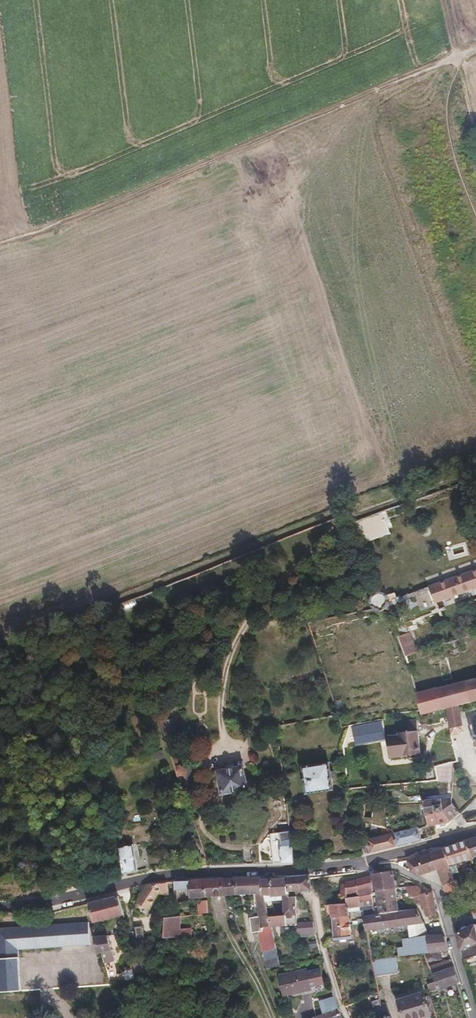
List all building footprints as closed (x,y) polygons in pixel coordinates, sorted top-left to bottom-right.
[(429,588),(435,604),(475,590),(475,573),(429,588)] [(389,604),(389,600),(386,597),(383,594),(380,594),(376,594),(373,596),(370,600),(370,604),(370,607),(373,610),(377,613),(380,613),(384,612),(385,611),(388,609),(389,606),(389,604)] [(138,608),(135,599),(119,605),(122,615),(138,608)] [(47,629),(44,630),(48,638),(54,635),(50,625),(46,626),(47,629)] [(410,635),(399,638),(406,658),(417,655),(410,635)] [(417,698),(421,713),(422,717),(447,710),(459,707),(475,703),(475,683),(417,698)] [(459,707),(447,710),(452,737),(453,736),(459,735),(460,735),(461,732),(460,728),(463,728),(459,707)] [(409,734),(395,735),(395,739),(388,739),(391,761),(421,757),(417,722),(408,723),(409,734)] [(383,723),(358,727),(360,742),(385,738),(383,723)] [(171,745),(168,746),(171,756),(180,752),(177,743),(171,745)] [(179,764),(174,765),(178,775),(182,774),(183,772),(181,765),(179,764)] [(330,765),(305,769),(308,795),(333,792),(330,765)] [(243,768),(218,773),(223,795),(247,790),(243,768)] [(424,804),(430,830),(433,829),(448,827),(461,817),(461,816),(459,814),(452,804),(452,801),(424,804)] [(430,830),(426,830),(430,839),(436,837),(433,829),(430,830)] [(422,842),(419,832),(419,830),(395,836),(397,849),(422,842)] [(397,849),(395,836),(369,843),(371,856),(397,849)] [(472,861),(475,860),(475,841),(468,843),(472,861)] [(280,849),(282,866),(295,865),(292,842),(281,844),(282,849),(280,849)] [(450,868),(472,861),(468,843),(444,851),(450,868)] [(125,845),(119,846),(124,877),(137,874),(133,847),(126,848),(125,845)] [(419,878),(428,875),(442,871),(449,868),(450,868),(444,851),(408,863),(411,873),(419,878)] [(442,871),(443,888),(454,884),(449,868),(442,871)] [(374,878),(377,894),(396,891),(393,875),(392,875),(374,878)] [(289,893),(311,892),(311,891),(311,887),(310,885),(310,880),(310,879),(287,880),(287,882),(288,893),(289,893)] [(346,886),(347,901),(372,896),(374,895),(372,879),(346,886)] [(235,882),(236,897),(259,896),(263,918),(265,930),(268,929),(269,932),(273,931),(273,930),(271,920),(267,897),(264,896),(261,883),(260,880),(235,882)] [(175,885),(176,892),(191,891),(192,899),(194,899),(210,899),(236,897),(235,882),(181,884),(175,885)] [(264,896),(267,897),(272,896),(272,899),(285,898),(289,897),(289,893),(288,893),(287,882),(261,883),(264,896)] [(457,883),(454,884),(443,888),(445,898),(460,893),(457,883)] [(147,888),(135,908),(148,916),(157,900),(159,901),(160,899),(169,897),(166,886),(147,888)] [(414,902),(422,900),(422,898),(421,891),(417,889),(407,890),(408,896),(405,897),(406,899),(408,899),(409,902),(414,902)] [(377,894),(377,895),(380,916),(399,914),(396,891),(377,894)] [(347,906),(348,916),(362,913),(363,918),(375,917),(372,896),(347,901),(347,906)] [(271,920),(273,930),(299,928),(299,926),(296,900),(290,900),(289,897),(285,898),(285,901),(283,901),(283,906),(286,905),(287,918),(271,920)] [(437,917),(433,897),(422,898),(422,900),(423,905),(424,909),(426,909),(428,918),(437,917)] [(123,917),(118,898),(89,906),(93,924),(123,917)] [(199,904),(200,918),(211,917),(210,908),(210,903),(199,904)] [(347,906),(330,907),(332,920),(349,919),(348,916),(347,906)] [(450,915),(454,928),(469,924),(465,910),(450,915)] [(363,918),(366,932),(423,925),(418,911),(399,914),(380,916),(375,917),(363,918)] [(265,930),(263,918),(252,920),(254,934),(260,933),(267,969),(280,967),(277,948),(273,931),(269,932),(268,929),(265,930)] [(351,940),(349,919),(332,920),(334,942),(351,940)] [(179,920),(163,921),(163,922),(164,942),(186,940),(186,934),(181,934),(179,920)] [(0,931),(0,995),(21,993),(20,968),(18,953),(89,948),(88,924),(0,931)] [(471,931),(469,924),(454,928),(457,936),(471,931)] [(313,925),(299,926),(299,928),(300,934),(315,933),(313,925)] [(471,931),(457,936),(461,953),(475,948),(475,929),(471,931)] [(144,931),(135,932),(137,944),(146,943),(144,931)] [(110,952),(108,937),(93,938),(95,947),(97,955),(101,954),(110,952)] [(428,941),(428,939),(409,941),(411,957),(426,956),(448,953),(449,953),(445,940),(428,941)] [(143,956),(131,960),(136,975),(148,971),(143,956)] [(400,975),(398,959),(372,962),(375,978),(400,975)] [(435,987),(438,994),(458,986),(459,986),(452,964),(451,964),(443,967),(445,973),(433,977),(435,987)] [(286,997),(295,995),(313,992),(312,988),(324,986),(322,972),(310,974),(309,972),(283,977),(286,997)] [(399,1005),(403,1017),(430,1017),(428,1011),(431,1010),(428,1000),(425,1001),(424,998),(399,1005)] [(382,1012),(375,1014),(377,1017),(390,1017),(387,1010),(382,1012)]
